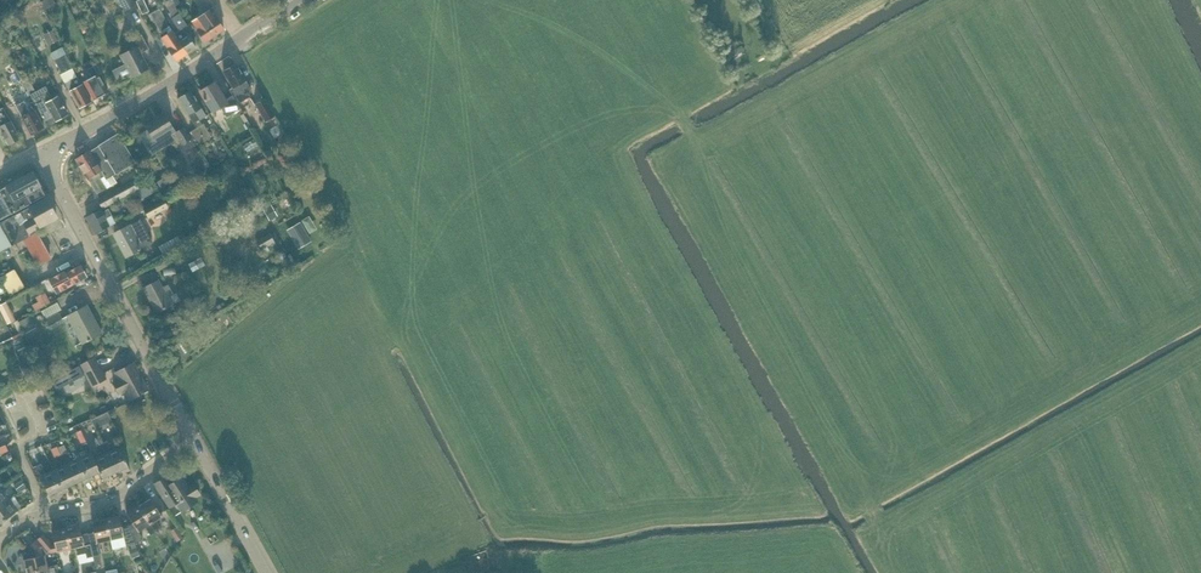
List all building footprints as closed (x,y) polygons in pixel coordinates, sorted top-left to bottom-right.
[(53,0),(44,0),(39,3),(44,12),(56,4),(53,0)] [(124,11),(135,5),(132,0),(118,0),(124,11)] [(136,1),(142,14),(149,11),(143,0),(138,0),(136,1)] [(751,0),(756,8),(759,6),(756,0),(751,0)] [(172,4),(167,8),(173,18),(179,14),(175,7),(176,6),(174,3),(172,4)] [(284,21),(294,13),(290,7),(279,16),(284,21)] [(159,9),(148,14),(152,21),(153,20),(158,31),(168,26),(159,9)] [(205,42),(223,30),(215,18),(209,10),(192,22),(198,30),(197,31),(205,42)] [(38,13),(29,17),(32,24),(41,20),(38,13)] [(173,18),(171,19),(179,31),(175,34),(180,41),(179,41),(187,54),(195,48),(188,37),(192,34),(187,26),(179,14),(173,18)] [(16,18),(10,22),(13,27),(19,24),(16,18)] [(45,28),(35,34),(41,44),(51,38),(45,28)] [(172,31),(161,38),(168,49),(176,61),(187,54),(179,41),(180,41),(175,34),(174,34),(172,31)] [(125,64),(113,71),(118,81),(131,75),(132,77),(148,69),(140,54),(149,49),(142,35),(131,41),(135,48),(121,56),(125,64)] [(53,60),(62,76),(73,70),(65,54),(53,60)] [(232,96),(237,104),(249,97),(247,94),(251,91),(235,64),(223,71),(233,87),(229,90),(232,96)] [(94,100),(108,93),(93,66),(87,70),(91,77),(84,82),(94,100)] [(62,76),(61,76),(65,83),(63,84),(67,92),(70,91),(79,108),(91,102),(78,76),(77,77),(73,70),(62,76)] [(35,91),(26,76),(20,79),(29,94),(35,91)] [(237,104),(232,96),(225,100),(215,83),(200,91),(213,112),(220,107),(226,117),(240,109),(237,104)] [(11,84),(1,88),(8,103),(17,99),(11,84)] [(48,125),(67,114),(58,96),(53,99),(46,86),(30,95),(34,102),(35,102),(48,125)] [(199,120),(206,116),(190,91),(178,99),(194,124),(199,120)] [(265,121),(274,116),(264,99),(256,104),(265,121)] [(31,134),(44,127),(35,111),(31,113),(24,101),(16,106),(31,134)] [(20,139),(3,108),(0,110),(0,129),(8,145),(20,139)] [(156,139),(173,128),(164,115),(146,126),(148,130),(142,134),(149,146),(157,141),(156,139)] [(198,145),(211,137),(203,124),(191,132),(198,145)] [(182,145),(191,140),(183,128),(175,133),(182,145)] [(116,175),(121,171),(136,163),(118,134),(98,146),(89,152),(89,151),(76,159),(97,194),(95,195),(97,200),(102,209),(129,194),(148,184),(146,182),(138,187),(134,180),(110,193),(100,179),(104,177),(106,180),(116,174),(116,175)] [(242,151),(251,144),(246,137),(237,145),(242,151)] [(45,196),(40,186),(34,175),(28,178),(27,175),(0,190),(0,192),(0,220),(45,196)] [(148,184),(129,194),(131,198),(138,195),(141,200),(154,192),(149,183),(148,184)] [(57,217),(46,199),(0,224),(0,225),(11,246),(25,239),(39,265),(49,259),(34,232),(44,227),(43,225),(57,217)] [(163,199),(144,209),(148,218),(168,208),(163,199)] [(270,206),(263,210),(269,220),(276,216),(270,206)] [(86,217),(86,218),(95,234),(109,226),(105,219),(111,216),(108,210),(102,213),(100,210),(86,217)] [(308,217),(302,220),(309,233),(315,229),(308,217)] [(139,250),(139,249),(152,242),(140,220),(129,225),(114,233),(127,257),(139,250)] [(299,222),(286,230),(292,239),(305,231),(299,222)] [(256,241),(261,250),(274,242),(269,233),(256,241)] [(178,237),(159,247),(164,256),(182,245),(178,237)] [(290,266),(283,251),(277,254),(285,269),(290,266)] [(157,272),(170,265),(166,258),(153,264),(157,272)] [(56,294),(86,277),(80,265),(65,274),(64,272),(48,280),(56,294)] [(163,276),(176,274),(175,267),(162,269),(163,276)] [(17,275),(14,270),(1,278),(4,282),(0,284),(0,294),(4,292),(6,295),(10,292),(11,295),(24,287),(17,275)] [(158,280),(143,288),(157,313),(172,305),(180,301),(175,293),(173,294),(168,285),(163,288),(158,280)] [(35,297),(40,308),(50,302),(53,300),(51,296),(47,298),(44,292),(35,297)] [(6,325),(15,321),(6,302),(0,305),(0,312),(6,325)] [(82,343),(102,333),(88,306),(68,317),(82,343)] [(48,326),(62,319),(59,312),(44,319),(48,326)] [(30,316),(18,322),(23,331),(35,325),(30,316)] [(93,386),(105,379),(94,358),(81,365),(93,386)] [(23,375),(36,369),(31,360),(19,366),(23,375)] [(130,399),(148,390),(133,363),(115,373),(119,380),(113,383),(119,395),(125,391),(130,399)] [(78,366),(52,380),(56,390),(83,375),(78,366)] [(69,413),(63,416),(68,426),(73,424),(69,413)] [(93,420),(92,420),(96,429),(103,426),(99,417),(93,420)] [(94,459),(86,442),(80,430),(75,432),(81,445),(84,452),(85,451),(87,454),(78,458),(89,482),(94,479),(92,475),(99,472),(94,459)] [(101,443),(115,472),(123,469),(125,473),(130,470),(119,447),(110,451),(109,448),(110,447),(107,441),(101,443)] [(107,476),(115,472),(101,443),(96,446),(99,452),(100,452),(102,455),(94,459),(99,472),(104,482),(109,480),(107,476)] [(63,444),(57,447),(61,454),(66,452),(63,444)] [(61,454),(57,447),(52,449),(55,457),(61,454)] [(23,456),(28,467),(37,462),(31,452),(23,456)] [(89,482),(78,458),(70,462),(68,459),(69,458),(66,452),(61,454),(74,484),(82,480),(84,484),(89,482)] [(67,487),(74,484),(61,454),(55,457),(59,464),(60,463),(61,466),(53,470),(64,493),(69,491),(67,487)] [(59,496),(64,493),(53,470),(44,474),(43,471),(44,470),(41,464),(36,466),(49,495),(57,492),(59,496)] [(12,466),(7,469),(12,476),(17,473),(12,466)] [(176,503),(182,511),(197,502),(194,497),(200,494),(193,484),(188,487),(181,477),(170,484),(166,477),(154,484),(169,507),(176,503)] [(18,493),(26,487),(21,481),(14,487),(18,493)] [(9,499),(1,488),(0,489),(0,506),(9,499)] [(161,529),(156,520),(162,517),(150,498),(138,506),(155,532),(161,529)] [(14,506),(9,499),(0,506),(0,524),(18,511),(22,508),(18,502),(14,506)] [(150,535),(155,532),(138,506),(126,513),(133,523),(128,527),(135,544),(143,539),(138,532),(145,527),(150,535)] [(128,527),(122,528),(119,515),(105,519),(110,540),(124,537),(126,546),(135,544),(128,527)] [(105,519),(91,522),(94,531),(95,537),(96,543),(97,543),(110,540),(105,519)] [(79,525),(65,528),(70,549),(75,548),(77,555),(85,553),(86,558),(93,557),(90,545),(84,546),(81,534),(79,525)] [(183,537),(176,527),(170,531),(176,541),(183,537)] [(56,552),(70,549),(65,528),(52,531),(55,544),(52,545),(43,535),(37,539),(48,552),(50,553),(56,551),(56,552)] [(45,555),(47,553),(36,540),(30,545),(34,550),(35,557),(23,560),(26,572),(30,572),(48,569),(45,555)] [(96,543),(90,545),(93,557),(95,564),(99,564),(97,556),(100,555),(97,543),(96,543)] [(129,549),(133,557),(139,555),(136,547),(129,549)]
